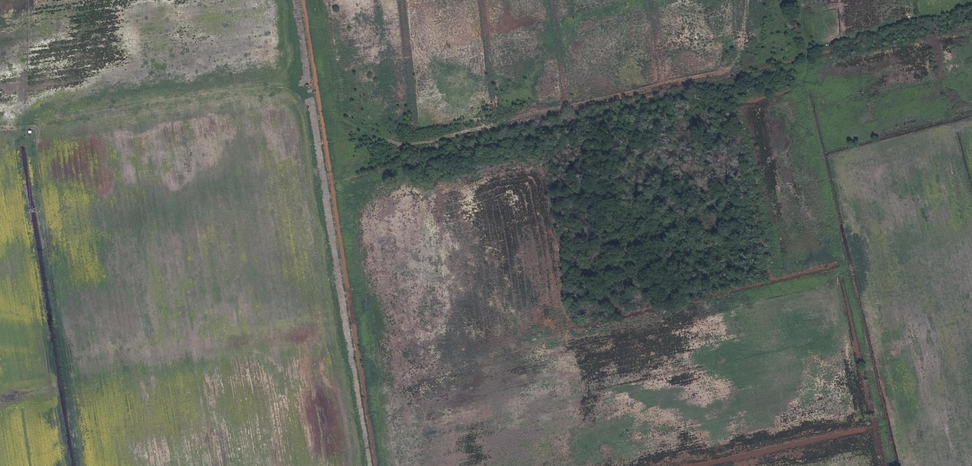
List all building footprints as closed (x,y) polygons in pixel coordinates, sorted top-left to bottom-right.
[(833,261),(840,259),(837,248),(831,249),(833,261)]
